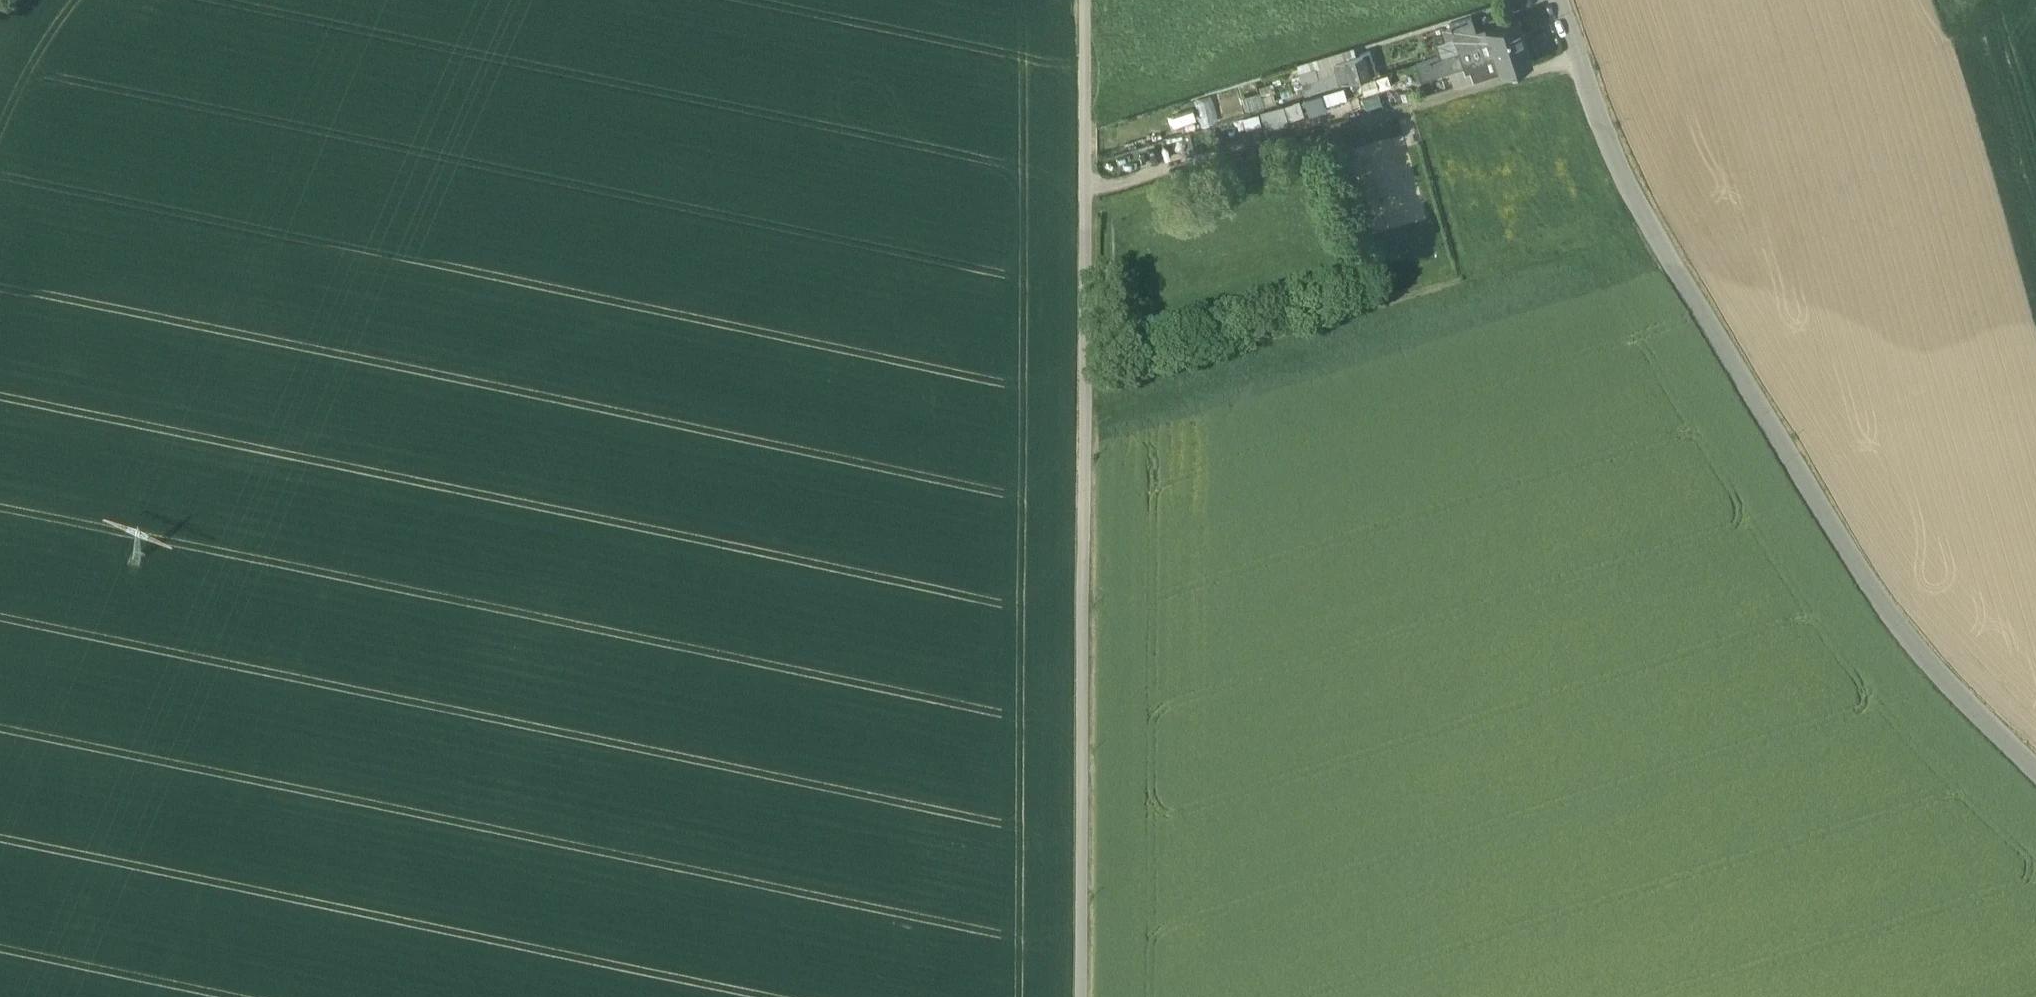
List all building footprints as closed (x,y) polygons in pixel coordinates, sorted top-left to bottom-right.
[(1472,17),(1450,25),(1454,38),(1476,31),(1472,17)] [(1476,31),(1454,38),(1458,50),(1463,67),(1465,73),(1470,71),(1474,80),(1532,60),(1517,17),(1476,31)] [(1420,80),(1463,67),(1458,50),(1415,63),(1420,80)] [(1363,54),(1345,60),(1351,81),(1369,75),(1363,54)] [(1301,81),(1305,95),(1351,81),(1345,60),(1337,63),(1339,71),(1319,78),(1316,69),(1306,71),(1309,79),(1301,81)] [(1306,71),(1299,74),(1301,81),(1309,79),(1306,71)] [(1345,88),(1322,95),(1325,105),(1348,98),(1345,88)] [(1260,93),(1244,98),(1248,112),(1276,103),(1273,95),(1261,98),(1260,93)] [(1322,95),(1304,101),(1308,110),(1325,105),(1322,95)] [(1306,115),(1300,101),(1261,114),(1266,132),(1290,124),(1289,121),(1306,115)]
